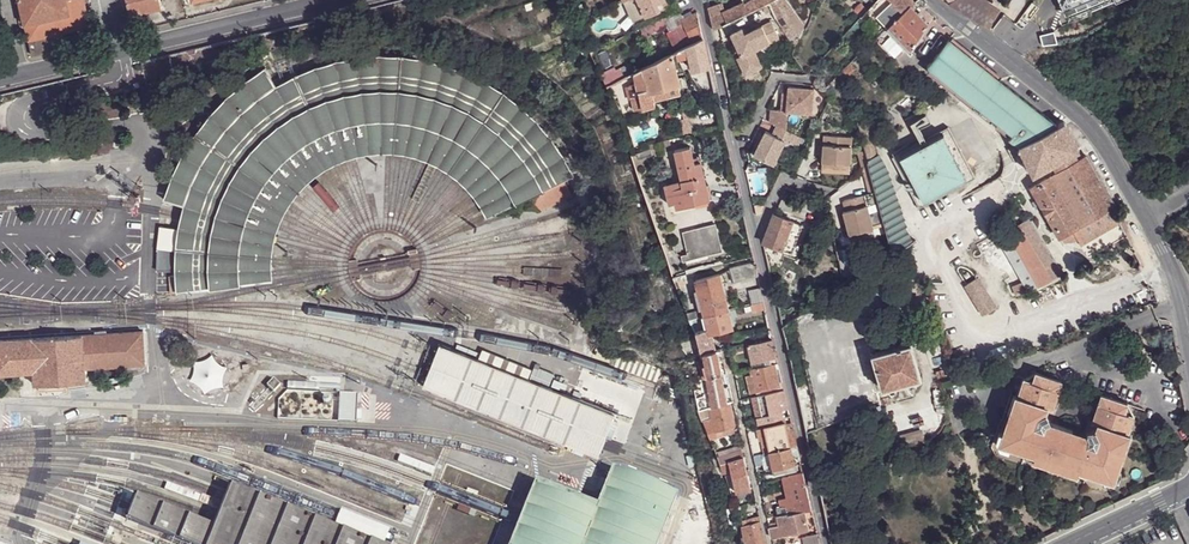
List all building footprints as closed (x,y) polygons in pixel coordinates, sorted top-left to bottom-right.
[(59,32),(90,25),(85,2),(84,0),(20,0),(29,39),(59,32)] [(163,7),(161,0),(127,0),(131,17),(143,14),(142,12),(163,7)] [(613,6),(617,13),(629,8),(634,20),(645,15),(639,0),(627,0),(625,1),(613,6)] [(645,15),(660,9),(658,3),(664,0),(639,0),(645,15)] [(780,0),(756,0),(757,1),(747,6),(751,13),(771,4),(780,0)] [(771,4),(778,17),(796,46),(806,30),(785,0),(780,0),(771,4)] [(891,0),(878,0),(874,4),(882,12),(890,4),(893,2),(891,0)] [(914,0),(891,0),(893,2),(900,10),(903,13),(911,5),(915,2),(914,0)] [(990,28),(998,16),(974,0),(955,0),(951,2),(948,4),(990,28)] [(1063,9),(1068,7),(1074,20),(1086,15),(1085,13),(1081,5),(1092,0),(1059,0),(1063,9)] [(1115,0),(1092,0),(1081,5),(1085,13),(1115,0)] [(714,28),(730,22),(726,11),(723,11),(722,2),(709,6),(714,28)] [(730,22),(751,13),(747,6),(744,2),(726,11),(730,22)] [(898,12),(900,10),(893,2),(890,4),(898,12)] [(863,16),(870,9),(864,4),(858,11),(863,16)] [(929,24),(911,5),(903,13),(887,28),(910,51),(920,37),(929,24)] [(677,11),(663,17),(666,24),(669,31),(683,24),(682,21),(677,11)] [(703,36),(698,15),(682,21),(683,24),(669,31),(668,31),(676,48),(703,36)] [(663,17),(650,24),(652,28),(654,31),(666,24),(663,17)] [(1022,55),(1029,51),(1038,45),(1058,42),(1032,17),(1008,44),(1022,55)] [(743,28),(731,34),(741,56),(737,58),(745,75),(762,67),(754,50),(779,39),(772,22),(745,34),(743,28)] [(650,24),(641,28),(644,32),(652,28),(650,24)] [(37,54),(63,48),(59,32),(29,39),(32,51),(33,53),(37,54)] [(1012,132),(1023,142),(1057,124),(949,38),(932,60),(927,65),(1012,132)] [(710,66),(704,39),(676,52),(679,60),(689,57),(692,70),(710,66)] [(1033,58),(1037,66),(1066,54),(1062,45),(1033,58)] [(673,54),(635,70),(637,80),(629,82),(635,106),(655,102),(654,96),(681,90),(674,61),(679,60),(676,52),(673,54)] [(176,272),(176,277),(170,277),(172,295),(178,294),(257,284),(273,281),(273,274),(274,264),(274,259),(276,235),(280,228),(285,218),(288,211),(291,207),(297,198),(303,189),(313,181),(322,174),(323,174),(333,169),(343,164),(354,160),(362,157),(389,156),(395,155),(401,156),(412,158),(424,160),(434,166),(445,172),(452,176),(455,178),(463,184),(472,192),(473,193),(479,203),(485,213),(488,218),(528,199),(533,211),(567,195),(561,181),(572,176),(561,156),(546,135),(532,119),(515,104),(493,88),(473,77),(453,68),(439,65),(432,63),(410,59),(388,57),(365,58),(343,61),(322,67),(301,74),(281,84),(277,78),(271,82),(263,69),(258,72),(239,86),(222,101),(206,119),(192,138),(180,158),(170,179),(162,201),(163,201),(162,202),(183,207),(181,216),(179,228),(176,249),(159,249),(157,249),(156,271),(176,272)] [(856,68),(850,63),(843,70),(846,79),(856,68)] [(622,76),(635,70),(632,65),(619,70),(622,76)] [(608,83),(622,76),(619,70),(618,68),(604,74),(608,83)] [(771,110),(770,122),(777,125),(787,130),(788,112),(812,114),(814,89),(788,87),(788,94),(787,100),(782,100),(781,111),(771,110)] [(1023,142),(1017,145),(1033,173),(1056,160),(1061,169),(1032,186),(1060,235),(1072,229),(1081,244),(1119,222),(1111,207),(1114,205),(1086,155),(1074,162),(1070,153),(1079,147),(1064,120),(1057,124),(1023,142)] [(773,135),(766,132),(754,155),(774,164),(786,141),(793,144),(797,134),(787,130),(777,125),(773,135)] [(975,177),(947,126),(891,157),(919,208),(975,177)] [(1008,137),(1017,145),(1023,142),(1012,132),(1008,137)] [(797,134),(793,144),(798,146),(803,137),(797,134)] [(823,163),(850,165),(852,138),(825,136),(823,163)] [(673,191),(675,202),(676,208),(709,201),(709,198),(707,187),(701,162),(694,164),(693,158),(690,146),(675,150),(681,181),(683,188),(673,191)] [(650,151),(638,154),(640,160),(652,156),(650,151)] [(867,163),(865,156),(864,152),(858,153),(863,171),(868,167),(867,163)] [(867,163),(886,213),(895,208),(897,207),(893,198),(894,197),(888,185),(890,184),(883,171),(886,170),(879,157),(867,163)] [(849,174),(850,165),(823,163),(822,172),(849,174)] [(868,190),(874,188),(868,167),(863,171),(868,190)] [(670,203),(675,202),(673,191),(683,188),(681,181),(666,184),(670,203)] [(875,195),(863,198),(871,230),(883,227),(875,195)] [(842,213),(847,237),(871,230),(863,198),(843,203),(845,212),(842,213)] [(1030,218),(1055,261),(1062,257),(1028,199),(1021,204),(1030,218)] [(886,213),(893,231),(903,225),(905,224),(897,212),(895,208),(886,213)] [(803,226),(774,215),(764,243),(794,253),(803,226)] [(1042,283),(1061,272),(1055,261),(1030,218),(1011,229),(1042,283)] [(903,244),(911,240),(903,225),(893,231),(895,237),(897,236),(900,245),(903,244)] [(159,249),(176,249),(179,228),(161,227),(159,249)] [(688,260),(690,266),(723,258),(716,229),(683,236),(688,260)] [(873,239),(871,230),(847,237),(849,245),(873,239)] [(757,276),(754,262),(730,268),(733,281),(757,276)] [(673,277),(675,282),(690,278),(688,273),(673,277)] [(700,299),(703,315),(728,309),(718,274),(695,279),(699,293),(696,294),(697,300),(700,299)] [(994,309),(974,281),(964,289),(984,317),(994,309)] [(1019,282),(1010,285),(1014,293),(1022,290),(1019,282)] [(752,290),(754,303),(763,301),(760,288),(752,290)] [(728,309),(703,315),(706,329),(707,329),(709,335),(733,329),(728,309)] [(693,333),(699,354),(703,353),(713,350),(709,335),(707,329),(706,329),(693,333)] [(771,337),(770,329),(761,331),(763,339),(771,337)] [(0,341),(0,374),(25,372),(26,386),(38,386),(38,392),(66,390),(65,384),(85,382),(85,368),(145,365),(143,331),(0,341)] [(772,339),(748,344),(753,368),(778,363),(776,356),(772,339)] [(911,342),(871,353),(882,389),(897,384),(905,382),(921,377),(911,342)] [(607,424),(611,414),(570,397),(438,344),(422,385),(595,455),(607,424)] [(721,348),(716,349),(728,400),(730,400),(733,399),(721,348)] [(712,404),(709,404),(712,415),(701,418),(706,430),(705,431),(707,437),(717,434),(716,427),(732,424),(735,423),(730,400),(728,400),(716,349),(713,350),(703,353),(699,354),(701,365),(699,391),(709,390),(712,404)] [(609,355),(595,350),(592,357),(606,362),(609,355)] [(202,395),(227,385),(216,355),(190,365),(202,395)] [(621,370),(655,386),(660,374),(626,359),(621,370)] [(753,368),(751,368),(752,373),(756,389),(757,395),(784,389),(778,363),(753,368)] [(1174,373),(1172,363),(1164,364),(1167,375),(1174,373)] [(570,397),(611,414),(627,420),(637,392),(580,369),(570,397)] [(748,391),(756,389),(752,373),(744,375),(748,391)] [(660,374),(655,386),(676,395),(672,379),(660,374)] [(1128,404),(1116,400),(1114,408),(1098,403),(1092,422),(1097,424),(1101,426),(1098,434),(1099,437),(1097,446),(1088,443),(1089,440),(1072,435),(1073,432),(1050,424),(1046,423),(1044,429),(1036,427),(1039,419),(1041,418),(1045,408),(1049,409),(1049,408),(1053,409),(1059,390),(1044,386),(1047,377),(1035,374),(1033,381),(1029,380),(1024,396),(1021,395),(1013,421),(1009,420),(1002,441),(1029,450),(1030,445),(1039,448),(1037,453),(1078,466),(1079,463),(1089,466),(1087,472),(1113,481),(1120,458),(1118,457),(1126,432),(1124,431),(1129,414),(1125,413),(1128,404)] [(1062,382),(1047,377),(1044,386),(1059,390),(1062,382)] [(275,394),(282,387),(275,380),(268,387),(275,394)] [(790,416),(784,389),(757,395),(761,415),(755,416),(756,423),(790,416)] [(287,411),(292,412),(295,412),(299,410),(301,405),(301,400),(300,397),(296,394),(291,393),(286,395),(283,398),(282,403),(284,408),(287,411)] [(340,421),(359,422),(360,394),(342,393),(340,421)] [(309,412),(313,413),(316,412),(320,410),(323,406),(323,401),(321,398),(317,395),(312,394),(308,396),(305,399),(304,404),(305,408),(309,412)] [(331,397),(329,395),(328,395),(325,397),(324,399),(325,403),(328,404),(329,404),(332,403),(333,400),(331,397)] [(761,415),(757,395),(750,396),(755,416),(761,415)] [(1114,408),(1116,400),(1100,395),(1098,403),(1114,408)] [(331,414),(332,411),(331,409),(328,407),(325,408),(324,409),(323,412),(325,415),(328,416),(331,414)] [(1046,416),(1049,409),(1045,408),(1041,418),(1039,419),(1036,427),(1044,429),(1046,423),(1050,424),(1046,416)] [(627,420),(611,414),(607,424),(624,431),(627,420)] [(796,444),(792,427),(786,429),(784,420),(764,425),(769,450),(790,445),(796,444)] [(732,424),(716,427),(717,434),(734,431),(732,424)] [(1087,434),(1089,440),(1088,443),(1097,446),(1099,437),(1098,434),(1101,426),(1097,424),(1095,430),(1087,434)] [(762,451),(769,450),(764,425),(756,427),(762,451)] [(668,459),(673,446),(654,438),(649,451),(668,459)] [(719,449),(720,453),(741,448),(743,448),(742,444),(719,449)] [(801,464),(796,444),(790,445),(795,466),(801,464)] [(795,466),(790,445),(769,450),(762,451),(753,453),(756,466),(764,464),(766,474),(785,470),(785,468),(795,466)] [(715,454),(718,462),(722,462),(729,461),(731,469),(736,490),(750,487),(741,448),(720,453),(715,454)] [(725,470),(731,469),(729,461),(722,462),(725,470)] [(590,486),(603,492),(611,471),(598,466),(590,486)] [(811,507),(802,469),(788,473),(789,475),(796,510),(803,509),(811,507)] [(675,495),(612,470),(611,471),(603,492),(596,507),(535,482),(510,543),(655,543),(675,495)] [(777,515),(796,510),(789,475),(781,477),(786,505),(776,507),(777,515)] [(219,509),(212,526),(134,494),(125,518),(188,543),(375,543),(229,483),(221,502),(219,509)] [(207,504),(219,509),(221,502),(209,497),(207,504)] [(756,500),(742,504),(744,508),(757,504),(756,500)] [(673,543),(691,543),(704,513),(702,506),(691,501),(673,543)] [(807,528),(803,509),(796,510),(777,515),(778,523),(770,525),(772,536),(807,528)] [(761,520),(759,514),(741,519),(743,526),(761,520)] [(761,520),(743,526),(746,543),(766,543),(761,520)] [(816,529),(806,532),(808,543),(814,543),(818,543),(816,529)]
